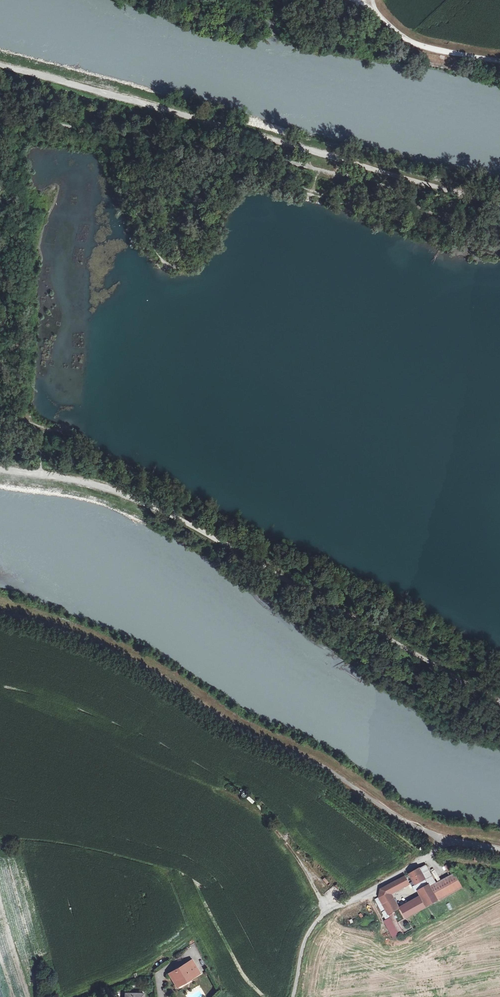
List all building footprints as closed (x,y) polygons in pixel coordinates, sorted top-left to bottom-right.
[(410,873),(428,905),(437,900),(431,889),(430,886),(426,880),(432,876),(426,865),(410,873)] [(456,875),(431,889),(437,900),(438,901),(462,887),(456,875)] [(381,889),(385,895),(388,893),(407,882),(404,876),(381,889)] [(436,883),(432,876),(426,880),(430,886),(436,883)] [(318,881),(326,891),(328,889),(321,879),(318,881)] [(332,890),(336,893),(340,888),(335,885),(332,890)] [(385,895),(381,889),(379,897),(374,899),(384,917),(388,915),(387,914),(396,909),(388,893),(385,895)] [(399,910),(404,919),(423,908),(418,899),(399,910)] [(393,914),(389,916),(399,937),(403,934),(393,914)] [(178,978),(181,983),(191,977),(191,978),(199,973),(192,960),(184,965),(184,966),(170,974),(174,980),(178,978)]
